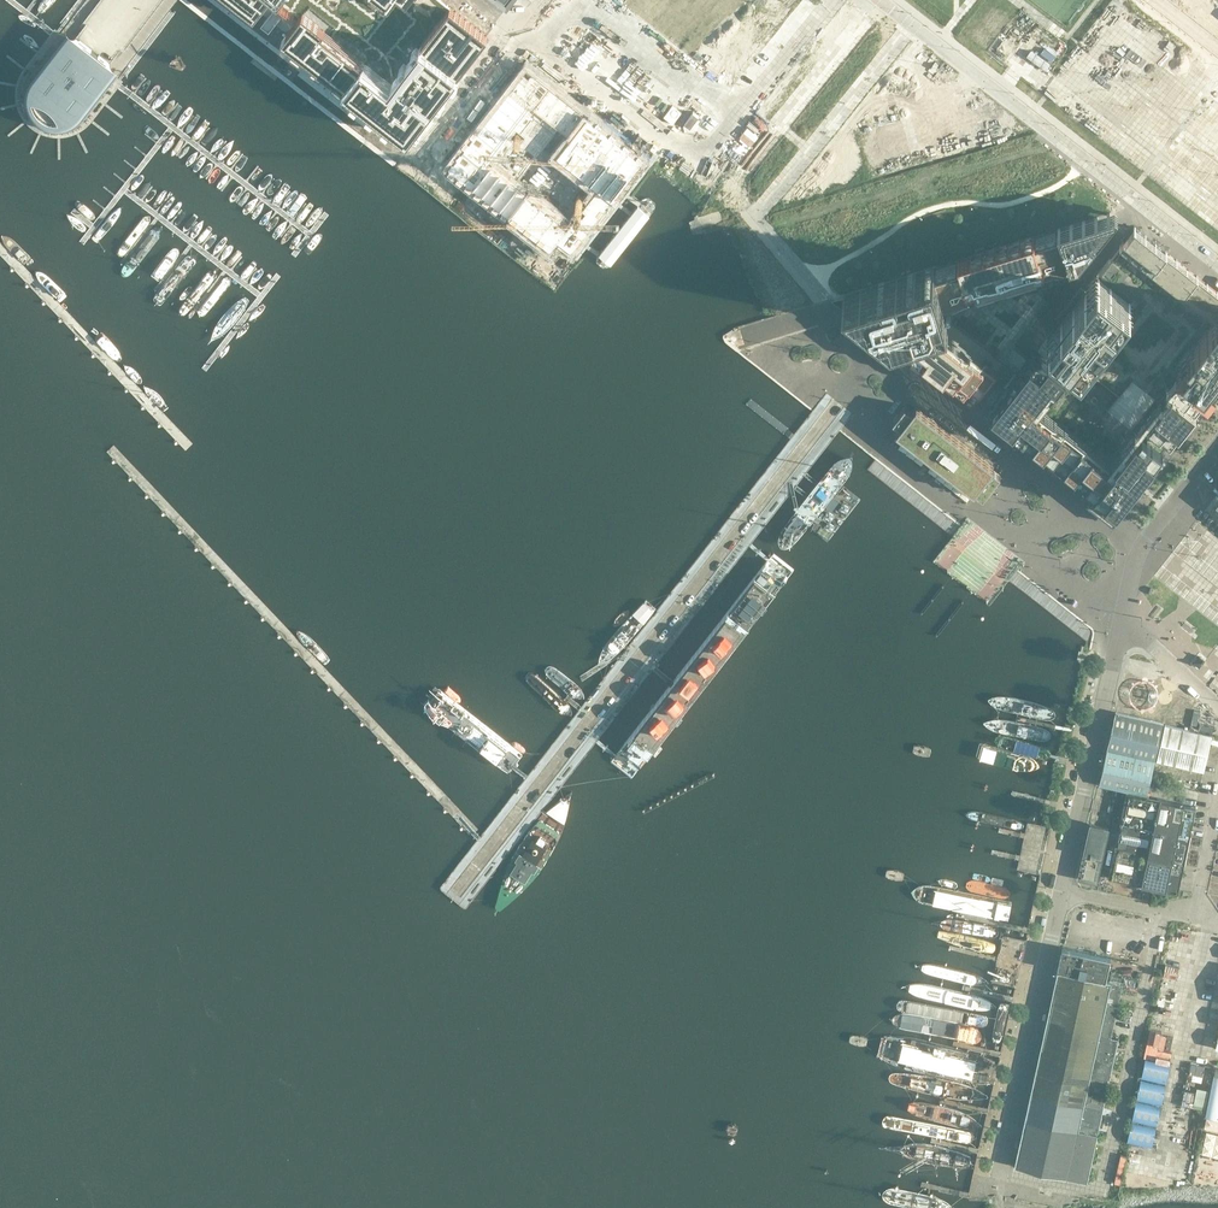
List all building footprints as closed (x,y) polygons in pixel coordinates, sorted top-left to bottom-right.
[(255,17),(268,0),(233,0),(255,17)] [(263,23),(271,30),(291,4),(303,12),(282,38),(409,137),(488,36),(442,0),(281,0),(263,23)] [(649,21),(665,0),(623,0),(649,21)] [(735,41),(766,1),(765,0),(683,0),(735,41)] [(982,10),(978,15),(989,23),(993,19),(982,10)] [(78,37),(77,37),(77,36),(41,82),(38,88),(37,89),(36,96),(36,97),(38,103),(38,104),(42,110),(48,114),(48,115),(55,117),(56,117),(62,117),(63,116),(69,114),(70,114),(75,109),(84,97),(111,63),(110,62),(78,37)] [(527,67),(448,168),(551,248),(559,239),(573,249),(644,158),(527,67)] [(963,173),(1023,157),(1018,141),(938,164),(948,197),(968,192),(963,173)] [(974,177),(975,190),(983,189),(983,185),(988,185),(988,175),(974,177)] [(1117,213),(843,295),(975,398),(994,373),(944,335),(954,327),(949,309),(980,300),(1072,272),(1119,213),(1117,213)] [(1126,496),(1132,488),(1133,488),(1133,487),(1138,480),(1138,481),(1139,480),(1138,480),(1146,470),(1147,470),(1146,469),(1154,460),(1155,459),(1154,459),(1162,450),(1163,449),(1162,449),(1163,449),(1170,439),(1171,439),(1171,438),(1176,431),(1178,428),(1179,429),(1179,428),(1186,418),(1187,419),(1187,418),(1188,417),(1189,416),(1188,416),(1192,411),(1202,399),(1217,378),(1217,292),(1217,291),(1217,292),(1212,288),(1208,284),(1207,283),(1207,284),(1202,280),(1198,277),(1198,276),(1197,275),(1196,275),(1195,276),(1192,274),(1190,272),(1190,271),(1188,269),(1188,270),(1185,268),(1182,266),(1183,265),(1182,266),(1179,263),(1176,261),(1177,260),(1176,259),(1175,259),(1175,260),(1172,258),(1169,256),(1170,255),(1167,252),(1166,251),(1160,246),(1156,244),(1157,244),(1156,243),(1155,243),(1150,239),(1146,236),(1145,235),(1136,228),(1135,227),(1121,244),(1120,246),(1098,273),(1049,336),(1038,351),(1037,351),(1037,352),(1030,362),(1029,361),(1029,362),(1022,372),(1021,372),(1021,373),(1014,382),(1013,382),(1013,383),(1008,389),(1007,390),(1008,390),(1000,399),(999,400),(1000,400),(992,410),(992,409),(991,410),(992,411),(991,411),(992,412),(992,411),(995,413),(1002,419),(1001,419),(1002,420),(1003,419),(1012,427),(1013,428),(1013,427),(1022,435),(1023,436),(1023,435),(1030,441),(1033,443),(1032,443),(1033,444),(1033,443),(1043,451),(1042,451),(1043,452),(1044,451),(1053,459),(1054,460),(1064,467),(1064,468),(1065,468),(1074,475),(1074,476),(1075,476),(1076,478),(1085,484),(1094,491),(1116,509),(1126,496)] [(1074,476),(1074,475),(1065,468),(1064,468),(1064,467),(1054,460),(1053,459),(1044,451),(1043,452),(1042,451),(1043,451),(1033,443),(1033,444),(1032,443),(1033,443),(1030,441),(1023,435),(1023,436),(1022,435),(1013,427),(1013,428),(1012,427),(1003,419),(1002,420),(1001,419),(1002,419),(995,413),(992,411),(992,412),(991,411),(992,411),(991,410),(992,409),(992,410),(1000,400),(999,400),(1000,399),(1008,390),(1007,390),(1008,389),(1013,383),(1013,382),(1014,382),(1021,373),(1021,372),(1022,372),(1029,362),(1029,361),(1030,362),(1037,352),(1037,351),(1038,351),(1034,348),(1017,369),(1015,368),(1002,385),(1004,386),(983,414),(1071,482),(1075,476),(1074,476)] [(994,467),(917,407),(913,412),(905,406),(893,421),(894,422),(901,427),(897,432),(975,492),(976,491),(983,497),(1001,474),(993,469),(994,467)] [(709,524),(709,525),(709,526),(709,527),(710,527),(711,527),(712,527),(713,527),(716,525),(719,524),(721,522),(724,520),(726,518),(728,516),(731,514),(733,512),(735,509),(770,465),(777,451),(778,449),(779,446),(779,444),(780,441),(780,439),(780,436),(777,437),(775,438),(772,440),(770,441),(768,442),(766,444),(764,446),(753,456),(722,496),(720,498),(718,501),(716,504),(715,507),(713,511),(712,514),(711,517),(710,521),(709,524)] [(841,456),(832,464),(789,521),(787,523),(786,525),(785,528),(784,530),(783,533),(783,535),(782,538),(782,541),(782,543),(784,543),(786,542),(789,541),(791,540),(793,539),(795,537),(797,536),(799,534),(800,533),(802,531),(803,529),(847,474),(852,462),(851,451),(841,456)] [(1132,501),(1126,496),(1116,509),(1094,491),(1085,502),(1114,524),(1132,501)] [(611,763),(633,780),(796,570),(775,554),(673,683),(611,763)] [(620,656),(654,613),(654,612),(654,610),(654,608),(654,607),(654,605),(654,604),(654,602),(653,600),(651,600),(650,600),(648,600),(646,601),(645,601),(643,602),(642,603),(640,604),(607,647),(606,649),(605,651),(604,652),(603,654),(603,657),(602,659),(602,661),(602,663),(602,665),(604,665),(606,665),(608,664),(610,663),(612,663),(614,662),(616,660),(617,659),(619,658),(620,656)] [(1085,662),(1087,653),(1079,651),(1077,660),(1085,662)] [(1192,722),(1197,723),(1200,709),(1195,707),(1192,722)] [(1147,796),(1163,723),(1115,712),(1099,785),(1127,791),(1120,823),(1140,827),(1147,796)] [(1198,729),(1213,732),(1214,727),(1200,723),(1198,729)] [(1204,771),(1211,738),(1212,735),(1165,724),(1157,760),(1204,771)] [(1155,830),(1162,799),(1147,796),(1140,827),(1155,830)] [(1190,838),(1197,806),(1162,799),(1155,830),(1190,838)] [(1183,866),(1190,838),(1155,830),(1140,827),(1120,823),(1114,851),(1183,866)] [(1096,881),(1108,828),(1091,824),(1079,878),(1096,881)] [(1178,892),(1183,866),(1114,851),(1108,877),(1178,892)] [(919,902),(929,905),(967,914),(1008,923),(1013,903),(932,886),(926,885),(920,886),(916,889),(912,892),(914,897),(919,902)] [(1057,970),(1106,980),(1111,958),(1062,947),(1057,970)] [(1117,1010),(1123,983),(1106,980),(1057,970),(1052,996),(1117,1010)] [(1111,1037),(1116,1015),(1117,1010),(1052,996),(1046,1023),(1111,1037)] [(1113,1062),(1119,1039),(1111,1037),(1046,1023),(1041,1046),(1113,1062)] [(885,1039),(880,1063),(905,1072),(966,1085),(993,1087),(998,1064),(972,1054),(912,1041),(885,1039)] [(1108,1086),(1113,1062),(1041,1046),(1036,1070),(1108,1086)] [(1145,1059),(1141,1078),(1166,1083),(1170,1064),(1169,1064),(1145,1059)] [(1216,1067),(1214,1073),(1207,1109),(1205,1115),(1217,1118),(1217,1068),(1216,1067)] [(1103,1110),(1108,1086),(1036,1070),(1030,1094),(1103,1110)] [(1141,1080),(1136,1099),(1161,1104),(1165,1086),(1141,1080)] [(1195,1105),(1207,1106),(1210,1088),(1197,1086),(1195,1105)] [(1098,1134),(1103,1110),(1030,1094),(1025,1118),(1098,1134)] [(1131,1123),(1127,1141),(1152,1147),(1156,1128),(1156,1125),(1157,1125),(1161,1107),(1136,1101),(1132,1120),(1132,1123),(1131,1123)] [(1092,1157),(1098,1134),(1025,1118),(1020,1141),(1092,1157)] [(1087,1181),(1092,1157),(1020,1141),(1014,1165),(1087,1181)]
